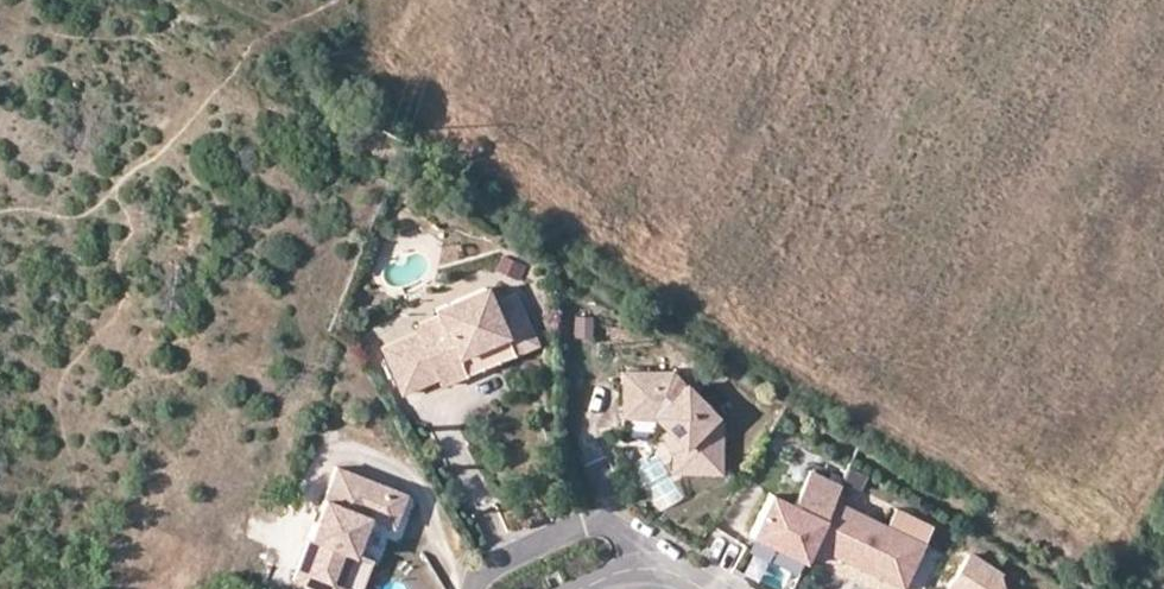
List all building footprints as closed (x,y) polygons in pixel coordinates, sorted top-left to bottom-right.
[(525,264),(503,255),(497,270),(519,279),(525,264)] [(514,350),(538,340),(518,290),(494,299),(487,283),(437,304),(440,310),(452,339),(429,349),(419,327),(382,342),(402,388),(420,380),(438,373),(441,380),(466,370),(458,350),(506,330),(514,350)] [(452,339),(440,310),(416,320),(419,327),(429,349),(452,339)] [(589,318),(573,318),(572,336),(589,336),(589,318)] [(506,330),(458,350),(466,370),(514,350),(506,330)] [(722,421),(673,371),(622,370),(622,386),(629,386),(629,416),(653,416),(664,428),(670,432),(683,446),(682,471),(720,472),(722,421)] [(670,470),(682,471),(683,446),(670,432),(664,428),(656,436),(671,451),(670,470)] [(404,489),(334,464),(293,576),(329,588),(361,588),(361,587),(342,581),(354,550),(367,514),(392,523),(395,515),(404,489)] [(814,544),(836,498),(843,483),(808,466),(791,500),(769,489),(748,532),(764,539),(806,560),(814,544)] [(836,498),(814,544),(832,552),(900,586),(922,540),(886,522),(836,498)] [(895,505),(886,522),(922,540),(931,523),(895,505)] [(373,557),(354,550),(342,581),(361,587),(373,557)] [(966,553),(946,585),(951,588),(1002,588),(999,574),(966,553)]
